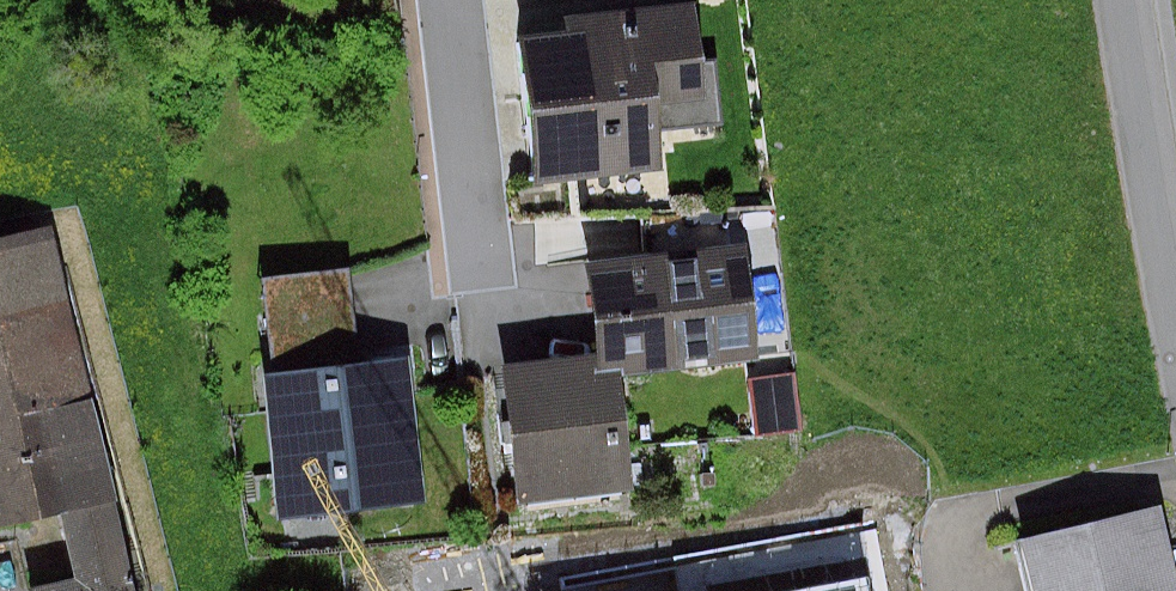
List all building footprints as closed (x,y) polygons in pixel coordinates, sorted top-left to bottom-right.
[(556,59),(497,66),(511,174),(661,154),(653,94),(705,87),(694,6),(552,25),(556,59)] [(61,223),(0,236),(0,531),(40,522),(55,590),(140,590),(61,223)] [(587,261),(597,353),(599,373),(624,370),(762,356),(750,244),(587,261)] [(280,368),(369,357),(358,265),(269,276),(280,368)] [(280,368),(267,369),(285,520),(431,503),(413,352),(369,357),(280,368)] [(597,353),(506,364),(516,443),(523,502),(639,488),(624,370),(599,373),(597,353)] [(805,370),(781,372),(788,431),(812,429),(805,370)] [(1164,512),(1015,546),(1026,590),(1175,590),(1175,561),(1164,512)]
